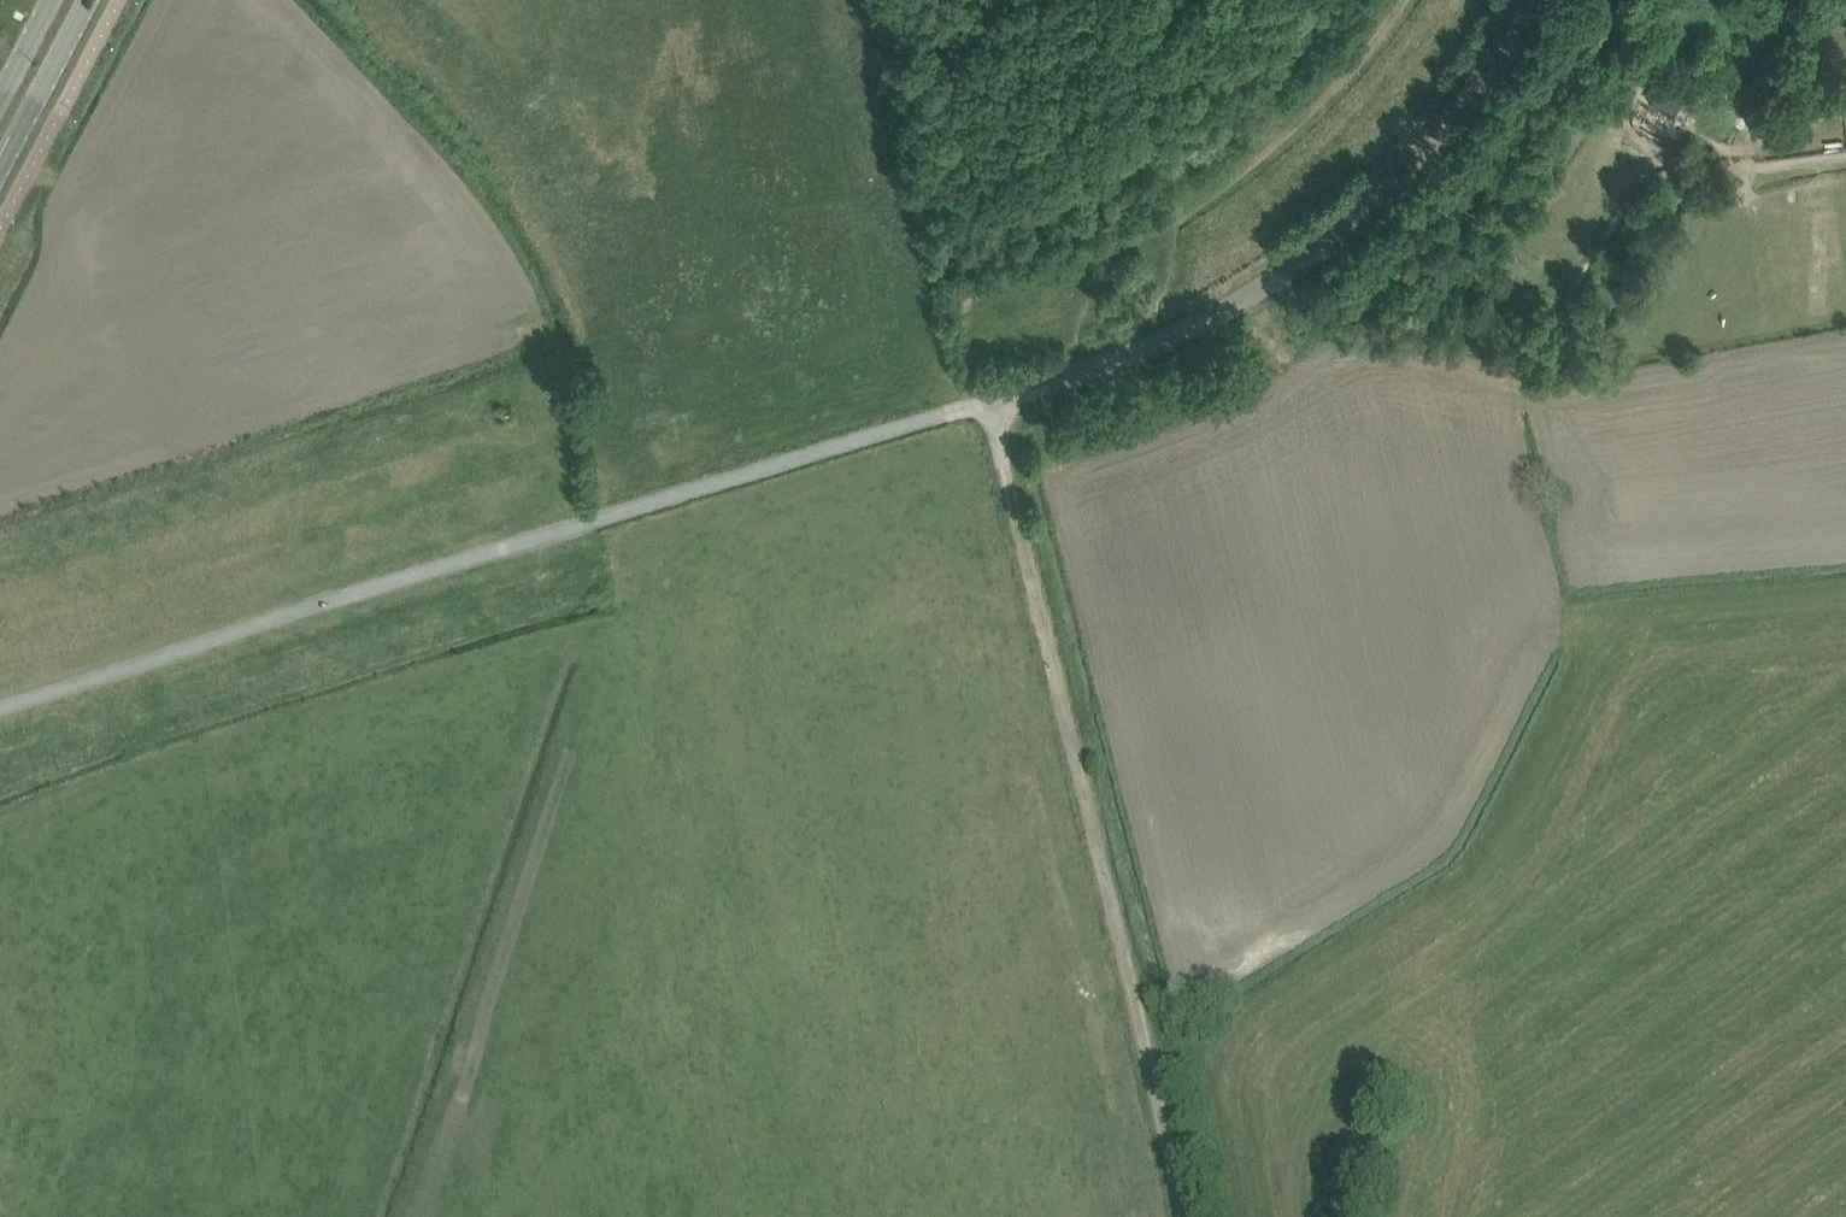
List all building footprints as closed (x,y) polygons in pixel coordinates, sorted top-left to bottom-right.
[(1729,114),(1715,139),(1738,152),(1752,128),(1729,114)]
